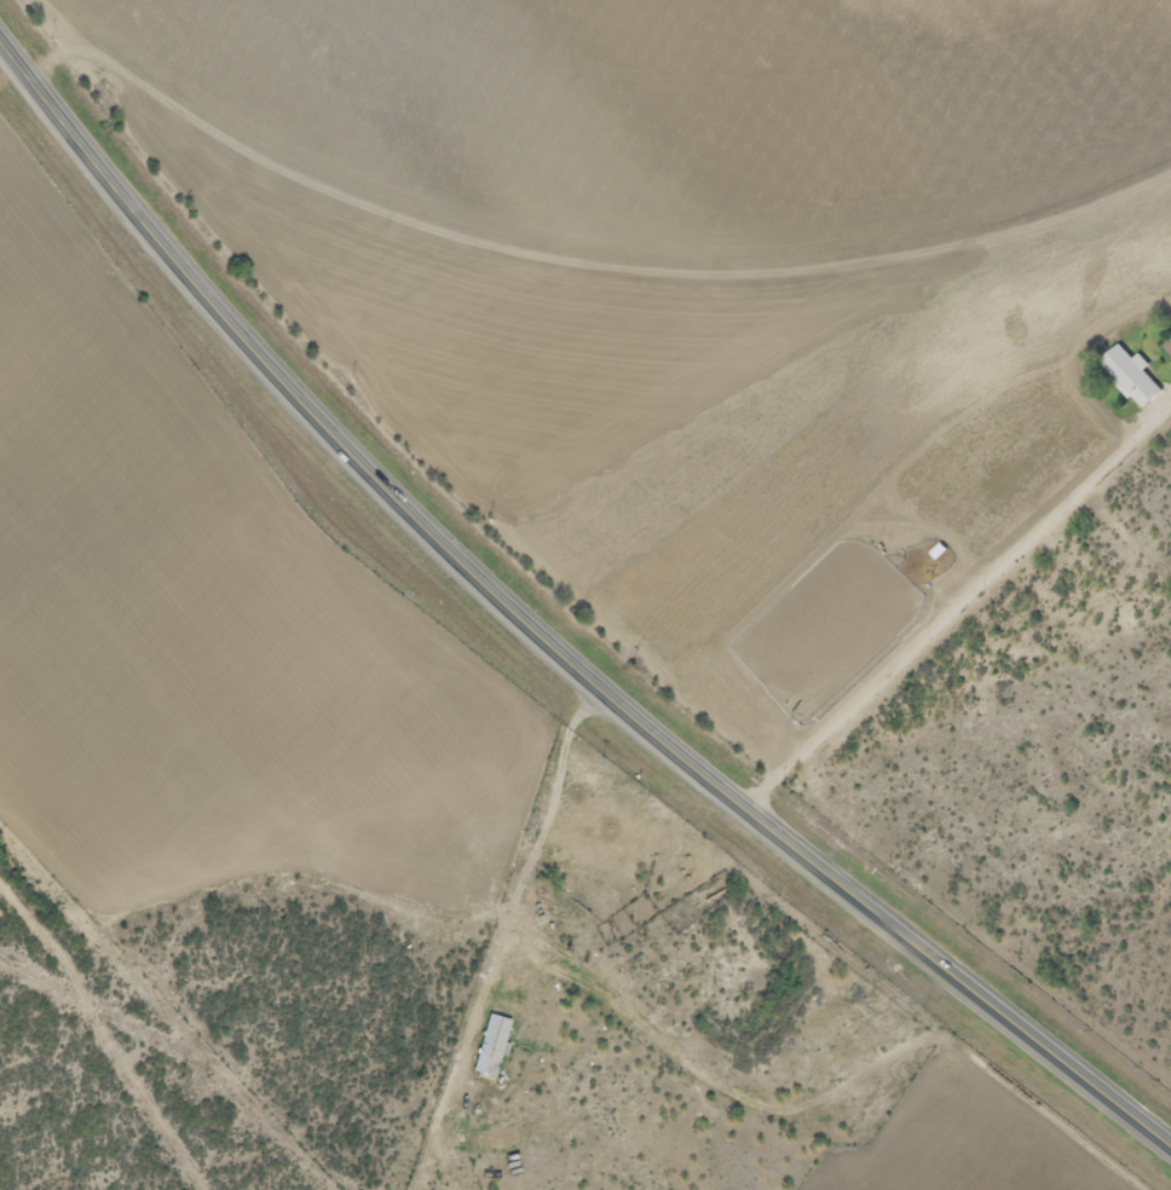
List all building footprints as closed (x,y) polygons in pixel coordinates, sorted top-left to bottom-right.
[(1163,391),(1119,344),(1098,364),(1142,411),(1163,391)] [(470,1073),(493,1080),(509,1022),(486,1015),(470,1073)]
